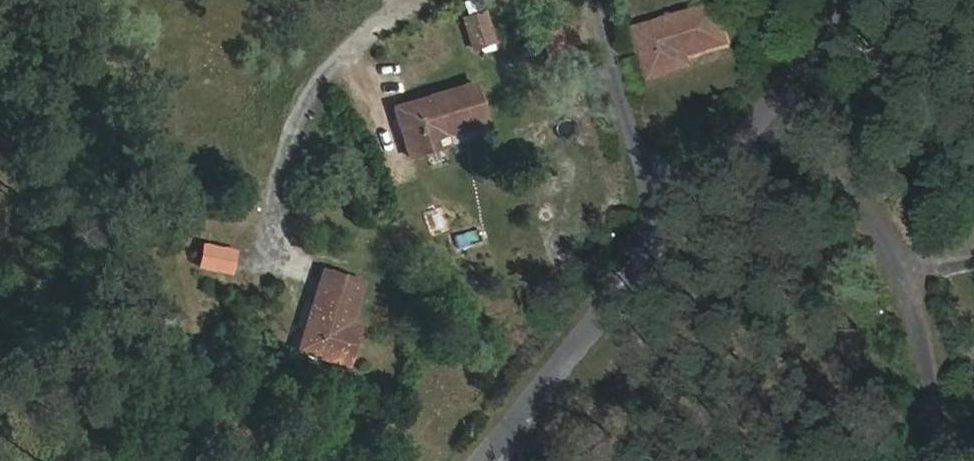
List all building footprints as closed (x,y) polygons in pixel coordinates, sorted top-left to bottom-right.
[(659,15),(675,59),(713,44),(707,27),(746,12),(742,0),(698,0),(659,15)] [(468,112),(507,99),(495,55),(418,79),(436,134),(472,124),(468,112)] [(235,291),(241,248),(211,242),(203,284),(235,291)] [(368,281),(332,268),(300,359),(354,377),(373,326),(354,322),(368,281)]
